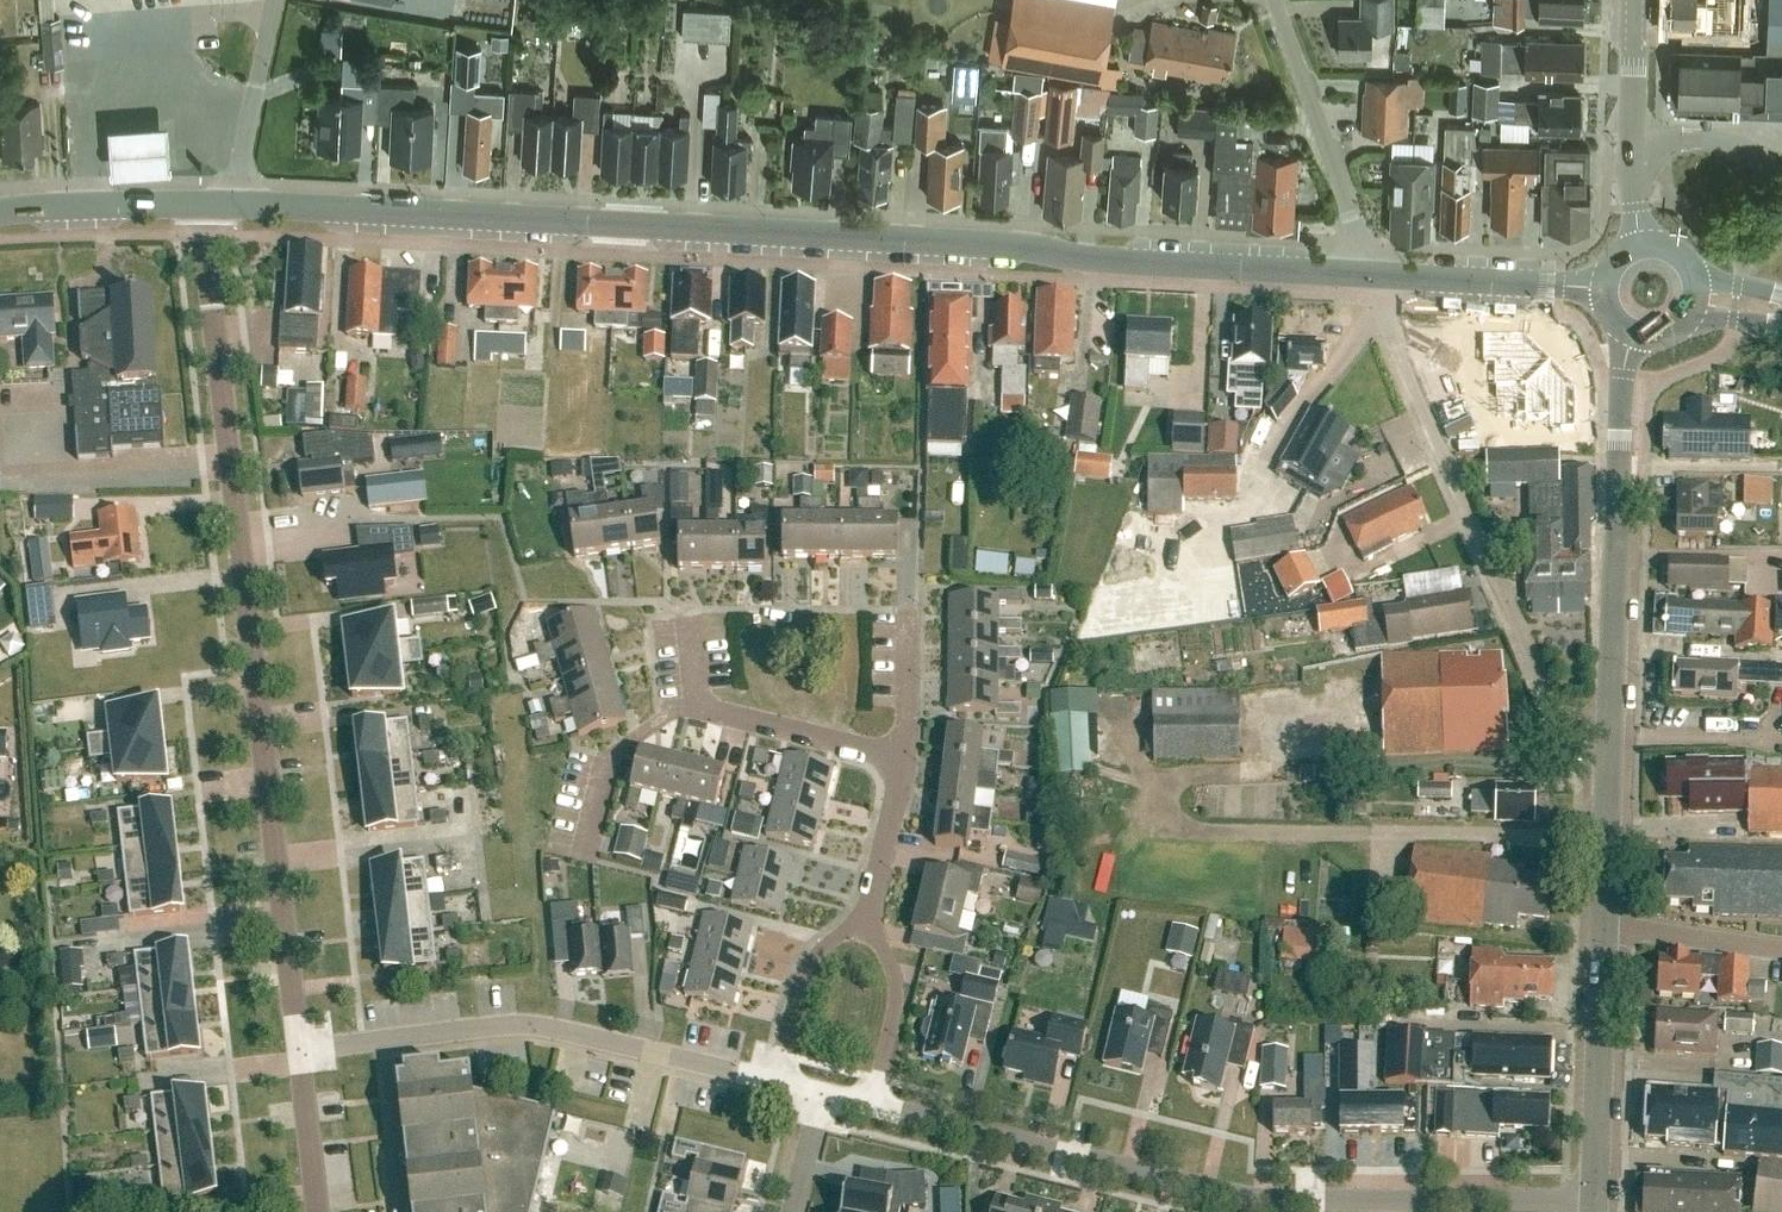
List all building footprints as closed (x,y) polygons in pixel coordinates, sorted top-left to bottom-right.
[(628,0),(610,0),(609,13),(627,14),(628,0)] [(1114,6),(1081,0),(1013,0),(1002,64),(1101,81),(1114,6)] [(1392,0),(1361,0),(1361,18),(1339,18),(1339,56),(1370,56),(1370,27),(1392,28),(1392,0)] [(1415,27),(1442,27),(1442,0),(1415,0),(1415,27)] [(1583,0),(1495,0),(1494,24),(1524,25),(1524,14),(1538,15),(1538,19),(1583,20),(1583,0)] [(1739,0),(1670,0),(1669,24),(1695,25),(1695,31),(1738,33),(1739,0)] [(1781,108),(1781,0),(1768,0),(1766,54),(1683,51),(1681,50),(1678,106),(1681,106),(1681,104),(1781,108)] [(42,3),(44,20),(60,18),(59,1),(42,3)] [(1213,23),(1216,7),(1202,4),(1199,21),(1213,23)] [(731,12),(684,10),(682,39),(729,42),(731,12)] [(64,67),(61,18),(60,18),(44,20),(42,20),(45,69),(64,67)] [(1229,71),(1235,34),(1208,29),(1208,32),(1152,22),(1144,68),(1219,82),(1221,69),(1229,71)] [(581,43),(582,26),(566,25),(565,42),(581,43)] [(490,49),(507,49),(508,36),(491,35),(490,49)] [(1582,76),(1583,41),(1525,39),(1525,43),(1502,43),(1502,40),(1482,40),(1481,73),(1501,74),(1501,69),(1525,70),(1525,75),(1582,76)] [(454,81),(479,83),(481,49),(456,48),(454,81)] [(1410,54),(1397,53),(1397,68),(1409,69),(1410,54)] [(1391,66),(1391,56),(1380,55),(1380,66),(1391,66)] [(955,64),(954,79),(961,80),(960,100),(975,101),(977,81),(978,65),(955,64)] [(1048,74),(1015,71),(1014,84),(1017,85),(1012,132),(1036,135),(1039,105),(1045,106),(1048,74)] [(1078,77),(1050,75),(1043,138),(1072,141),(1072,136),(1074,115),(1075,111),(1077,85),(1078,77)] [(1423,91),(1423,77),(1408,77),(1407,80),(1365,79),(1363,133),(1406,135),(1407,106),(1422,106),(1423,91)] [(1471,115),(1498,116),(1499,83),(1473,82),(1471,115)] [(378,122),(380,85),(342,83),(342,97),(320,96),(318,148),(360,151),(362,121),(378,122)] [(1465,84),(1449,83),(1448,112),(1464,112),(1465,84)] [(415,87),(380,85),(378,122),(393,122),(391,159),(431,161),(434,109),(414,108),(415,87)] [(550,165),(553,116),(533,115),(534,92),(509,90),(507,128),(524,129),(522,163),(550,165)] [(1137,103),(1138,93),(1109,91),(1107,111),(1137,113),(1137,103)] [(750,158),(751,139),(736,138),(738,105),(720,104),(720,93),(705,92),(703,125),(718,126),(717,142),(715,141),(712,185),(745,187),(747,158),(750,158)] [(1579,131),(1580,95),(1557,95),(1557,92),(1539,92),(1539,100),(1515,100),(1514,121),(1538,122),(1538,130),(1579,131)] [(473,112),(468,111),(464,171),(488,172),(492,115),(504,116),(505,94),(474,93),(474,103),(472,102),(472,108),(473,108),(473,112)] [(574,118),(553,116),(550,165),(579,166),(582,130),(598,131),(600,96),(575,94),(574,118)] [(913,110),(915,98),(896,96),(895,108),(913,110)] [(1155,135),(1157,104),(1137,103),(1137,113),(1135,134),(1155,135)] [(41,152),(38,104),(0,106),(0,125),(2,164),(33,162),(33,153),(41,152)] [(960,199),(963,144),(943,143),(943,137),(938,137),(940,105),(918,104),(916,142),(930,143),(927,197),(960,199)] [(890,175),(893,142),(879,141),(883,107),(858,105),(855,140),(862,140),(859,174),(861,174),(859,193),(886,195),(888,177),(890,175)] [(1213,135),(1215,109),(1179,106),(1177,133),(1213,135)] [(1260,224),(1292,226),(1297,156),(1290,155),(1291,139),(1265,137),(1266,118),(1217,109),(1213,176),(1219,176),(1217,205),(1225,205),(1225,210),(1245,211),(1245,207),(1254,207),(1253,219),(1260,220),(1260,224)] [(1513,123),(1513,111),(1501,110),(1500,122),(1513,123)] [(631,176),(634,128),(614,126),(615,112),(606,112),(603,175),(631,176)] [(824,188),(829,188),(832,153),(849,154),(852,117),(816,114),(815,126),(806,125),(805,141),(794,140),(792,165),(795,166),(793,185),(809,186),(809,191),(823,192),(824,188)] [(660,178),(663,130),(664,116),(655,115),(654,129),(634,128),(631,176),(660,178)] [(168,116),(108,120),(112,168),(172,164),(168,116)] [(681,131),(663,130),(660,178),(687,180),(691,117),(682,117),(681,131)] [(1008,200),(1009,180),(1018,180),(1019,150),(1006,149),(1007,128),(980,126),(979,149),(981,149),(980,178),(982,178),(981,199),(1008,200)] [(1476,155),(1474,127),(1445,126),(1441,227),(1467,229),(1469,187),(1475,187),(1476,163),(1462,163),(1462,154),(1476,155)] [(1080,215),(1083,186),(1084,168),(1100,169),(1103,135),(1083,134),(1081,157),(1048,154),(1043,212),(1080,215)] [(1539,176),(1540,147),(1482,146),(1482,174),(1492,175),(1491,190),(1493,191),(1492,221),(1522,222),(1523,192),(1525,192),(1526,175),(1539,176)] [(1590,150),(1590,149),(1545,148),(1544,182),(1551,182),(1551,181),(1588,181),(1588,180),(1589,150),(1590,150)] [(1195,204),(1198,167),(1191,166),(1192,153),(1173,152),(1172,165),(1165,164),(1163,201),(1195,204)] [(1138,196),(1142,158),(1113,155),(1108,215),(1134,217),(1136,197),(1138,196)] [(1409,235),(1412,158),(1391,158),(1390,191),(1392,191),(1390,235),(1409,235)] [(1433,199),(1434,159),(1412,158),(1409,235),(1429,236),(1431,199),(1433,199)] [(1588,231),(1589,196),(1593,193),(1593,189),(1589,186),(1590,180),(1588,180),(1588,181),(1551,181),(1551,182),(1550,231),(1588,231)] [(324,318),(326,282),(321,281),(323,252),(292,250),(289,311),(283,311),(281,351),(319,353),(321,318),(324,318)] [(502,325),(505,272),(471,270),(469,309),(487,310),(487,324),(502,325)] [(422,275),(352,271),(349,335),(365,336),(365,332),(394,333),(394,332),(395,313),(416,314),(420,315),(422,275)] [(536,311),(538,273),(505,272),(502,325),(519,325),(520,310),(536,311)] [(612,329),(614,277),(581,276),(580,313),(596,314),(596,328),(612,329)] [(646,316),(647,279),(614,277),(612,329),(629,330),(629,316),(642,316),(646,316)] [(712,299),(713,282),(675,281),(673,323),(675,323),(673,357),(699,358),(701,324),(709,324),(709,299),(712,299)] [(763,327),(766,285),(732,283),(730,325),(733,325),(731,356),(745,357),(746,349),(753,350),(755,326),(763,327)] [(812,372),(816,286),(782,285),(779,358),(791,359),(790,371),(812,372)] [(911,378),(914,315),(910,315),(911,287),(877,285),(876,313),(872,313),(870,352),(874,352),(873,376),(911,378)] [(1039,292),(1034,360),(1034,375),(1061,377),(1061,362),(1072,363),(1076,295),(1039,292)] [(112,456),(112,458),(113,458),(113,449),(163,446),(163,448),(165,448),(161,391),(157,391),(152,293),(114,295),(114,299),(102,300),(102,295),(100,295),(100,296),(81,297),(80,294),(79,294),(80,323),(82,323),(82,320),(86,320),(91,328),(81,334),(82,359),(92,364),(89,370),(89,374),(73,374),(77,460),(79,460),(79,458),(112,456)] [(975,321),(977,297),(937,295),(936,305),(934,305),(927,447),(965,449),(967,393),(968,369),(972,369),(973,356),(969,357),(971,321),(975,321)] [(53,338),(56,337),(53,301),(0,304),(0,341),(26,339),(28,372),(54,371),(53,338)] [(1027,372),(1017,372),(1018,350),(1024,350),(1026,311),(995,309),(994,330),(990,329),(989,348),(994,348),(993,367),(1004,367),(1003,401),(1027,401),(1027,372)] [(664,335),(665,317),(646,316),(642,316),(642,334),(664,335)] [(1269,368),(1271,323),(1238,321),(1236,364),(1230,363),(1228,395),(1238,395),(1237,411),(1262,412),(1264,367),(1269,368)] [(852,381),(852,368),(849,368),(851,324),(824,322),(822,360),(825,361),(824,380),(852,381)] [(1170,364),(1172,329),(1130,326),(1125,389),(1148,391),(1150,363),(1170,364)] [(441,330),(438,369),(456,370),(459,331),(441,330)] [(1521,335),(1482,335),(1482,364),(1485,364),(1494,364),(1494,387),(1495,387),(1495,397),(1496,397),(1496,416),(1517,416),(1517,417),(1525,417),(1525,418),(1549,418),(1549,427),(1549,430),(1577,430),(1577,391),(1576,391),(1576,387),(1573,383),(1562,371),(1563,370),(1560,367),(1560,368),(1554,362),(1554,361),(1551,358),(1551,359),(1545,353),(1545,352),(1542,349),(1541,351),(1529,339),(1526,336),(1521,336),(1521,335)] [(587,336),(562,336),(561,354),(586,355),(587,336)] [(501,356),(502,339),(476,338),(475,362),(492,363),(492,356),(501,356)] [(645,338),(644,362),(665,363),(666,339),(645,338)] [(526,357),(527,340),(502,339),(501,356),(526,357)] [(1324,372),(1324,347),(1317,347),(1317,340),(1291,339),(1289,357),(1279,355),(1278,380),(1266,408),(1277,424),(1298,400),(1289,384),(1289,374),(1307,376),(1308,371),(1324,372)] [(719,366),(698,365),(696,403),(717,404),(719,366)] [(277,392),(279,370),(262,369),(261,391),(277,392)] [(696,399),(696,378),(667,379),(667,399),(696,399)] [(365,412),(367,383),(348,382),(346,411),(347,411),(365,412)] [(288,393),(287,427),(322,429),(324,389),(308,388),(307,394),(288,393)] [(1751,461),(1751,419),(1704,417),(1705,396),(1690,395),(1689,417),(1664,416),(1663,451),(1669,451),(1669,459),(1751,461)] [(1072,400),(1066,440),(1096,444),(1102,404),(1072,400)] [(1300,475),(1294,485),(1286,498),(1310,512),(1318,498),(1313,495),(1349,433),(1312,412),(1282,465),(1300,475)] [(1204,459),(1207,420),(1176,418),(1173,457),(1204,459)] [(263,435),(282,434),(281,419),(262,420),(263,435)] [(358,434),(359,421),(332,419),(331,432),(358,434)] [(1211,428),(1207,457),(1238,461),(1243,461),(1260,425),(1253,422),(1250,427),(1219,425),(1218,429),(1211,428)] [(413,470),(410,441),(393,444),(397,472),(413,470)] [(1111,479),(1114,458),(1079,454),(1076,475),(1111,479)] [(1560,471),(1559,455),(1522,455),(1486,455),(1487,488),(1530,487),(1531,527),(1525,527),(1526,589),(1527,589),(1527,603),(1590,602),(1590,587),(1589,528),(1596,520),(1597,520),(1596,471),(1560,471)] [(344,491),(357,489),(353,458),(300,465),(304,497),(344,492),(344,491)] [(1236,461),(1149,460),(1148,515),(1184,516),(1184,501),(1236,502),(1236,461)] [(571,464),(553,465),(554,481),(573,479),(571,464)] [(754,489),(773,489),(772,469),(754,469),(754,489)] [(834,488),(834,469),(815,469),(814,487),(834,488)] [(849,491),(869,491),(869,472),(849,472),(849,491)] [(369,510),(427,504),(424,476),(366,482),(369,510)] [(872,476),(872,490),(883,490),(883,476),(872,476)] [(722,500),(734,500),(733,478),(721,479),(722,500)] [(812,500),(812,480),(793,480),(793,500),(812,500)] [(1745,481),(1745,507),(1773,507),(1773,481),(1745,481)] [(1418,523),(1426,519),(1411,488),(1344,520),(1364,564),(1393,550),(1390,544),(1421,530),(1418,523)] [(1722,516),(1723,491),(1707,491),(1707,489),(1678,488),(1678,515),(1675,515),(1675,537),(1716,539),(1716,516),(1722,516)] [(647,509),(627,512),(632,550),(661,546),(653,489),(642,490),(643,501),(646,501),(647,509)] [(671,506),(691,506),(690,492),(671,492),(671,506)] [(632,550),(627,512),(607,515),(606,506),(609,506),(607,495),(596,496),(604,554),(632,550)] [(604,554),(596,496),(585,498),(587,509),(589,508),(591,517),(570,519),(575,558),(604,554)] [(811,559),(813,501),(802,501),(802,512),(804,512),(804,521),(783,520),(782,558),(811,559)] [(840,560),(841,521),(821,521),(821,512),(823,512),(824,501),(813,501),(811,559),(840,560)] [(868,560),(869,502),(858,502),(858,513),(861,513),(860,522),(841,521),(840,560),(868,560)] [(897,561),(898,522),(877,522),(877,513),(880,514),(880,503),(869,502),(868,560),(897,561)] [(105,565),(141,561),(135,509),(99,514),(101,534),(70,537),(74,569),(95,566),(95,561),(104,560),(105,565)] [(708,571),(708,532),(695,532),(695,509),(673,509),(672,545),(679,546),(679,570),(708,571)] [(736,571),(736,532),(717,532),(717,523),(720,523),(720,512),(709,512),(708,532),(708,571),(736,571)] [(736,523),(736,532),(736,571),(766,571),(767,513),(753,513),(753,523),(736,523)] [(1231,533),(1237,566),(1299,555),(1293,518),(1257,524),(1258,528),(1231,533)] [(421,530),(424,550),(441,548),(438,528),(421,530)] [(413,530),(357,531),(357,533),(370,532),(373,553),(324,558),(327,588),(340,586),(341,601),(340,601),(340,603),(369,599),(367,588),(396,585),(393,560),(415,558),(412,531),(413,531),(413,530)] [(64,563),(62,542),(30,546),(35,583),(55,581),(53,565),(64,563)] [(970,542),(955,542),(954,575),(969,575),(970,542)] [(1320,587),(1305,556),(1273,572),(1288,603),(1320,587)] [(1748,564),(1728,564),(1728,562),(1668,562),(1668,590),(1688,590),(1690,592),(1728,592),(1728,589),(1748,590),(1748,564)] [(1333,607),(1354,597),(1342,573),(1321,584),(1333,607)] [(1052,603),(1052,589),(1036,589),(1035,603),(1052,603)] [(1024,608),(1024,595),(997,594),(997,600),(951,599),(951,628),(998,628),(998,623),(998,608),(1024,608)] [(1403,648),(1402,644),(1472,634),(1467,596),(1407,605),(1408,617),(1374,622),(1371,605),(1317,613),(1320,636),(1353,631),(1357,655),(1403,648)] [(131,644),(150,642),(146,611),(127,613),(126,603),(112,605),(111,600),(77,604),(83,642),(100,640),(102,655),(132,651),(131,644)] [(413,619),(448,615),(447,600),(412,604),(413,619)] [(1666,604),(1666,606),(1666,607),(1666,616),(1665,616),(1665,617),(1665,622),(1665,624),(1665,632),(1664,632),(1664,634),(1665,634),(1664,636),(1674,636),(1736,639),(1735,651),(1773,653),(1774,639),(1781,639),(1781,606),(1773,607),(1737,605),(1706,604),(1706,608),(1677,607),(1676,606),(1676,605),(1666,604)] [(29,612),(31,631),(52,629),(49,610),(29,612)] [(534,648),(537,659),(602,640),(594,611),(549,625),(555,645),(545,648),(544,645),(534,648)] [(344,626),(348,662),(422,654),(421,642),(397,645),(394,620),(344,626)] [(1022,624),(998,623),(998,628),(951,628),(951,656),(999,657),(999,653),(999,636),(1022,636),(1022,624)] [(610,668),(602,640),(537,659),(540,670),(551,667),(550,663),(558,660),(564,681),(610,668)] [(1021,653),(999,653),(999,657),(951,656),(951,685),(998,685),(998,664),(1021,664),(1021,653)] [(1054,665),(1053,653),(1032,653),(1032,665),(1054,665)] [(422,654),(348,662),(353,699),(403,693),(400,668),(423,666),(422,654)] [(1501,654),(1404,656),(1381,657),(1382,755),(1405,755),(1510,751),(1501,654)] [(1738,668),(1702,666),(1702,670),(1675,670),(1675,700),(1702,700),(1704,705),(1736,706),(1736,698),(1741,698),(1742,688),(1781,690),(1781,670),(1738,668)] [(618,696),(610,668),(564,681),(570,701),(561,703),(560,700),(550,703),(553,714),(618,696)] [(1006,684),(1015,684),(1015,675),(1015,669),(999,669),(999,684),(1006,684)] [(471,696),(484,695),(482,679),(469,680),(471,696)] [(998,709),(998,685),(951,685),(951,714),(997,714),(997,721),(1022,721),(1022,710),(998,709)] [(1040,687),(1027,687),(1027,702),(1040,702),(1040,687)] [(1054,761),(1091,759),(1089,718),(1098,718),(1097,694),(1051,696),(1052,720),(1054,761)] [(1241,764),(1240,695),(1154,696),(1156,765),(1241,764)] [(626,724),(618,696),(553,714),(556,726),(567,723),(566,718),(573,716),(580,738),(626,724)] [(531,719),(542,716),(539,704),(528,707),(531,719)] [(89,751),(163,742),(158,706),(108,711),(111,736),(88,739),(89,751)] [(533,734),(549,730),(546,717),(529,721),(533,734)] [(434,720),(419,721),(420,732),(435,730),(434,720)] [(408,722),(356,728),(360,763),(412,757),(408,722)] [(952,733),(947,762),(999,769),(1001,757),(981,754),(984,737),(952,733)] [(117,785),(167,779),(163,742),(89,751),(90,762),(114,760),(117,785)] [(765,769),(769,755),(756,752),(752,766),(765,769)] [(660,797),(669,760),(641,753),(627,810),(637,813),(640,802),(637,802),(640,792),(660,797)] [(439,755),(423,757),(424,767),(440,765),(439,755)] [(786,756),(779,783),(827,795),(834,768),(786,756)] [(412,757),(360,763),(364,798),(416,792),(412,757)] [(1013,759),(1001,757),(1000,767),(1012,768),(1013,759)] [(683,823),(696,766),(669,760),(660,797),(679,802),(677,810),(674,809),(672,821),(683,823)] [(997,782),(999,769),(947,762),(943,790),(976,795),(978,779),(997,782)] [(1669,794),(1669,797),(1672,797),(1675,797),(1689,797),(1691,799),(1691,814),(1744,814),(1744,765),(1691,764),(1690,768),(1669,767),(1669,770),(1666,773),(1666,780),(1669,784),(1669,788),(1669,794)] [(716,811),(725,773),(696,766),(683,823),(694,826),(696,815),(694,814),(696,806),(716,811)] [(1461,781),(1460,770),(1448,771),(1449,782),(1461,781)] [(1749,772),(1748,832),(1781,832),(1781,772),(1749,772)] [(1041,798),(1043,783),(1031,782),(1029,797),(1041,798)] [(821,821),(827,795),(779,783),(773,810),(821,821)] [(752,803),(756,788),(742,785),(739,800),(752,803)] [(1453,786),(1419,785),(1418,800),(1452,801),(1453,786)] [(1534,825),(1535,803),(1530,803),(1531,790),(1499,789),(1499,796),(1472,794),(1471,816),(1498,817),(1498,823),(1534,825)] [(974,810),(976,795),(943,790),(940,819),(992,826),(993,813),(974,810)] [(416,792),(364,798),(368,833),(420,827),(416,792)] [(124,849),(174,843),(170,808),(120,814),(124,849)] [(814,849),(821,821),(773,810),(766,837),(814,849)] [(1045,829),(1047,812),(1028,810),(1026,827),(1045,829)] [(446,813),(430,814),(431,825),(447,823),(446,813)] [(758,841),(763,821),(736,814),(731,835),(758,841)] [(106,815),(91,817),(92,827),(107,826),(106,815)] [(990,838),(992,826),(940,819),(935,848),(969,853),(971,836),(990,838)] [(641,860),(647,832),(621,826),(614,854),(641,860)] [(710,855),(727,859),(731,846),(714,842),(710,855)] [(128,882),(178,877),(174,843),(124,849),(128,882)] [(1690,847),(1689,862),(1667,861),(1665,901),(1693,902),(1693,909),(1713,910),(1713,916),(1781,919),(1781,851),(1690,847)] [(1547,919),(1553,883),(1524,879),(1525,868),(1492,864),(1493,859),(1414,849),(1404,920),(1483,930),(1484,923),(1517,927),(1519,915),(1547,919)] [(745,850),(739,877),(787,889),(793,862),(745,850)] [(661,874),(665,858),(646,854),(645,854),(642,869),(643,870),(645,870),(661,874)] [(1007,854),(1003,869),(1049,880),(1052,865),(1007,854)] [(435,861),(436,871),(452,870),(451,859),(435,861)] [(372,868),(376,903),(429,897),(424,862),(372,868)] [(543,865),(544,877),(560,876),(559,863),(543,865)] [(59,882),(74,881),(72,865),(57,867),(59,882)] [(978,898),(984,874),(955,867),(952,879),(928,873),(920,903),(962,914),(967,895),(978,898)] [(704,876),(688,873),(683,896),(698,900),(704,876)] [(113,874),(98,876),(99,886),(114,884),(113,874)] [(132,918),(182,912),(178,877),(128,882),(132,918)] [(780,916),(787,889),(739,877),(732,904),(780,916)] [(1022,882),(1017,902),(1039,907),(1044,888),(1022,882)] [(719,901),(723,887),(708,883),(704,897),(719,901)] [(689,901),(661,895),(657,910),(685,917),(689,901)] [(376,903),(381,938),(433,932),(429,897),(376,903)] [(1046,933),(1067,938),(1094,944),(1097,928),(1085,926),(1089,909),(1073,906),(1053,901),(1046,933)] [(957,933),(962,914),(920,903),(912,933),(937,940),(934,953),(962,960),(969,936),(957,933)] [(573,978),(601,976),(598,931),(570,933),(568,908),(553,909),(556,942),(569,941),(573,978)] [(117,909),(102,911),(103,921),(118,920),(117,909)] [(630,939),(645,938),(642,909),(627,911),(629,933),(603,935),(607,979),(634,976),(630,939)] [(753,927),(705,916),(698,943),(746,954),(753,927)] [(458,918),(442,920),(443,930),(459,929),(458,918)] [(82,938),(97,936),(95,922),(80,924),(82,938)] [(1198,933),(1173,927),(1166,954),(1191,961),(1198,933)] [(1321,953),(1322,931),(1283,928),(1281,950),(1321,953)] [(381,938),(385,973),(437,967),(433,932),(381,938)] [(1379,954),(1379,938),(1367,937),(1366,954),(1379,954)] [(682,956),(685,942),(671,939),(668,953),(682,956)] [(1466,958),(1466,942),(1455,942),(1454,958),(1466,958)] [(740,981),(746,954),(698,943),(692,969),(740,981)] [(135,956),(139,991),(191,985),(187,950),(135,956)] [(1552,1002),(1554,964),(1506,962),(1500,952),(1472,951),(1470,1009),(1503,1010),(1504,1004),(1527,1004),(1527,1001),(1552,1002)] [(462,953),(446,955),(447,965),(463,964),(462,953)] [(1004,970),(1008,957),(997,953),(993,967),(1004,970)] [(1764,1000),(1765,983),(1747,982),(1748,964),(1720,963),(1721,956),(1702,955),(1702,959),(1687,958),(1687,955),(1667,953),(1667,959),(1659,958),(1658,993),(1699,997),(1699,977),(1719,978),(1718,1001),(1746,1003),(1746,999),(1764,1000)] [(108,970),(124,968),(122,957),(107,959),(108,970)] [(677,981),(680,967),(665,964),(662,978),(677,981)] [(924,1059),(962,1068),(968,1044),(984,1047),(1000,976),(968,968),(960,1001),(951,999),(950,1007),(936,1004),(932,1024),(928,1023),(923,1025),(921,1037),(923,1041),(928,1042),(924,1059)] [(733,1008),(740,981),(692,969),(685,996),(733,1008)] [(62,973),(64,990),(65,990),(80,989),(83,989),(82,971),(62,973)] [(1246,996),(1250,985),(1240,982),(1237,993),(1246,996)] [(139,991),(143,1026),(195,1020),(191,985),(139,991)] [(1144,1021),(1118,1014),(1105,1067),(1141,1076),(1147,1047),(1163,1051),(1171,1016),(1168,1016),(1170,1007),(1149,1002),(1144,1021)] [(1714,1057),(1717,1015),(1656,1011),(1653,1052),(1714,1057)] [(1725,1034),(1753,1035),(1754,1016),(1726,1014),(1725,1034)] [(116,1029),(130,1027),(129,1017),(115,1019),(116,1029)] [(116,1029),(115,1019),(105,1020),(106,1030),(116,1029)] [(143,1026),(147,1060),(199,1054),(195,1020),(143,1026)] [(1079,1062),(1087,1028),(1054,1020),(1048,1043),(1014,1034),(1004,1074),(1035,1081),(1034,1086),(1052,1090),(1061,1055),(1079,1062)] [(1243,1073),(1253,1030),(1225,1024),(1224,1031),(1195,1024),(1182,1079),(1194,1082),(1193,1088),(1217,1094),(1224,1068),(1243,1073)] [(90,1053),(107,1051),(105,1032),(88,1034),(90,1053)] [(1390,1037),(1387,1086),(1456,1087),(1456,1076),(1457,1066),(1458,1039),(1390,1037)] [(1457,1066),(1456,1076),(1466,1077),(1551,1080),(1552,1043),(1475,1039),(1458,1039),(1457,1066)] [(1757,1046),(1755,1075),(1781,1077),(1781,1047),(1757,1046)] [(1289,1052),(1263,1050),(1260,1090),(1286,1092),(1289,1052)] [(1339,1134),(1373,1134),(1373,1101),(1375,1050),(1340,1050),(1339,1134)] [(120,1063),(135,1062),(134,1052),(119,1053),(120,1063)] [(1324,1084),(1324,1071),(1303,1071),(1303,1084),(1324,1084)] [(556,1112),(483,1095),(482,1095),(473,1093),(470,1074),(397,1082),(412,1211),(532,1211),(556,1112)] [(1740,1078),(1739,1096),(1647,1088),(1643,1139),(1666,1140),(1666,1145),(1723,1148),(1722,1156),(1781,1160),(1781,1082),(1740,1078)] [(1270,1110),(1270,1135),(1310,1135),(1310,1129),(1321,1129),(1321,1112),(1325,1112),(1324,1084),(1303,1084),(1304,1109),(1270,1110)] [(151,1098),(155,1133),(207,1127),(203,1092),(151,1098)] [(1545,1129),(1546,1100),(1526,1099),(1526,1096),(1435,1093),(1433,1137),(1498,1139),(1499,1127),(1545,1129)] [(126,1111),(140,1110),(139,1100),(124,1101),(126,1111)] [(1373,1101),(1373,1134),(1417,1135),(1417,1101),(1373,1101)] [(155,1133),(159,1168),(211,1162),(207,1127),(155,1133)] [(738,1194),(746,1159),(677,1142),(672,1159),(674,1160),(686,1162),(687,1156),(698,1159),(692,1183),(738,1194)] [(133,1170),(147,1169),(146,1159),(131,1160),(133,1170)] [(159,1168),(163,1202),(215,1196),(211,1162),(159,1168)] [(1759,1162),(1753,1211),(1781,1211),(1781,1165),(1759,1162)] [(1741,1178),(1674,1174),(1674,1171),(1648,1169),(1648,1171),(1649,1171),(1648,1177),(1646,1177),(1646,1179),(1639,1179),(1637,1211),(1739,1211),(1741,1178)] [(842,1211),(900,1211),(901,1209),(926,1208),(925,1176),(895,1177),(887,1176),(884,1194),(871,1192),(846,1187),(842,1211)] [(623,1201),(628,1182),(606,1177),(601,1196),(623,1201)] [(738,1194),(692,1183),(686,1208),(675,1205),(677,1199),(665,1196),(664,1196),(660,1211),(734,1211),(738,1194)] [(945,1192),(944,1192),(945,1207),(960,1206),(959,1192),(945,1192)] [(136,1205),(151,1203),(150,1193),(135,1195),(136,1205)] [(1046,1203),(1027,1198),(1025,1204),(997,1196),(993,1211),(1043,1211),(1046,1203)] [(80,1211),(101,1211),(99,1202),(80,1204),(80,1211)] [(1063,1208),(1046,1203),(1043,1211),(1062,1211),(1063,1208)]
